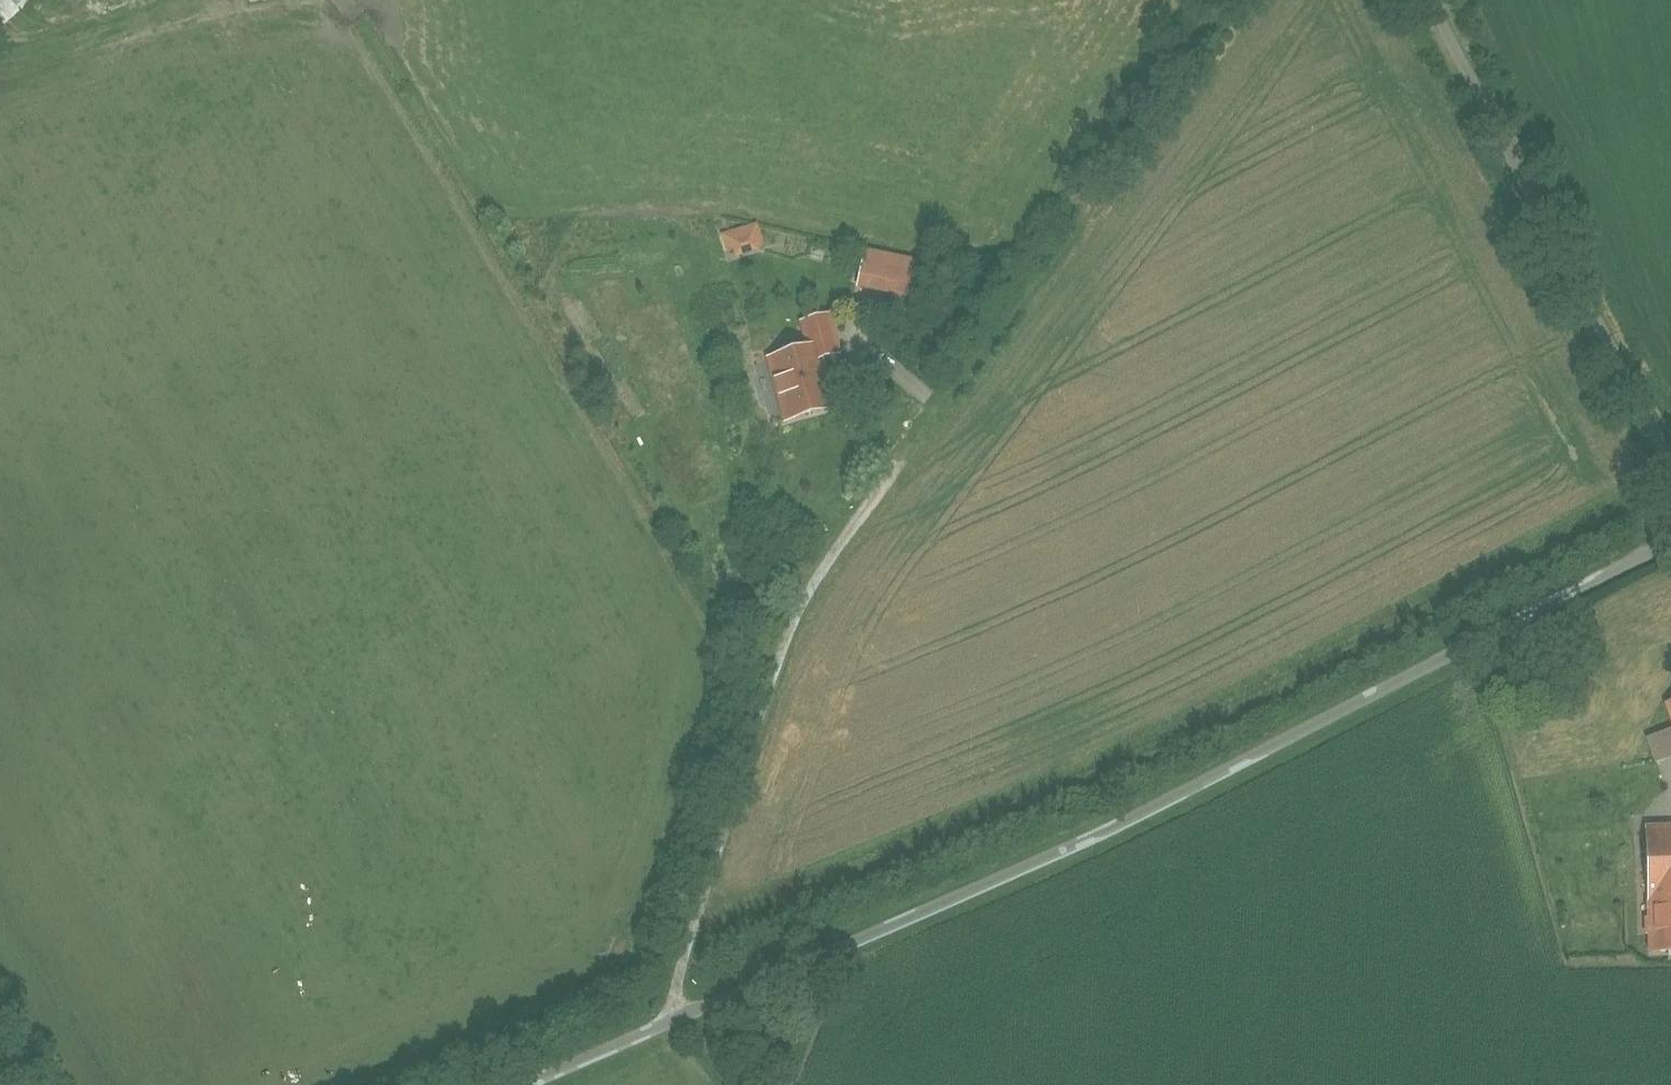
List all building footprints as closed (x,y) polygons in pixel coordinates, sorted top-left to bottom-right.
[(16,0),(0,0),(0,20),(20,4),(16,0)] [(760,223),(725,234),(733,259),(768,249),(760,223)] [(921,260),(869,249),(861,285),(913,297),(921,260)] [(844,352),(833,313),(804,321),(811,347),(820,344),(823,358),(844,352)] [(811,347),(772,357),(790,421),(837,408),(823,358),(820,344),(811,347)] [(1644,738),(1655,766),(1670,760),(1670,728),(1644,738)] [(1642,824),(1648,952),(1670,951),(1670,823),(1642,824)]
